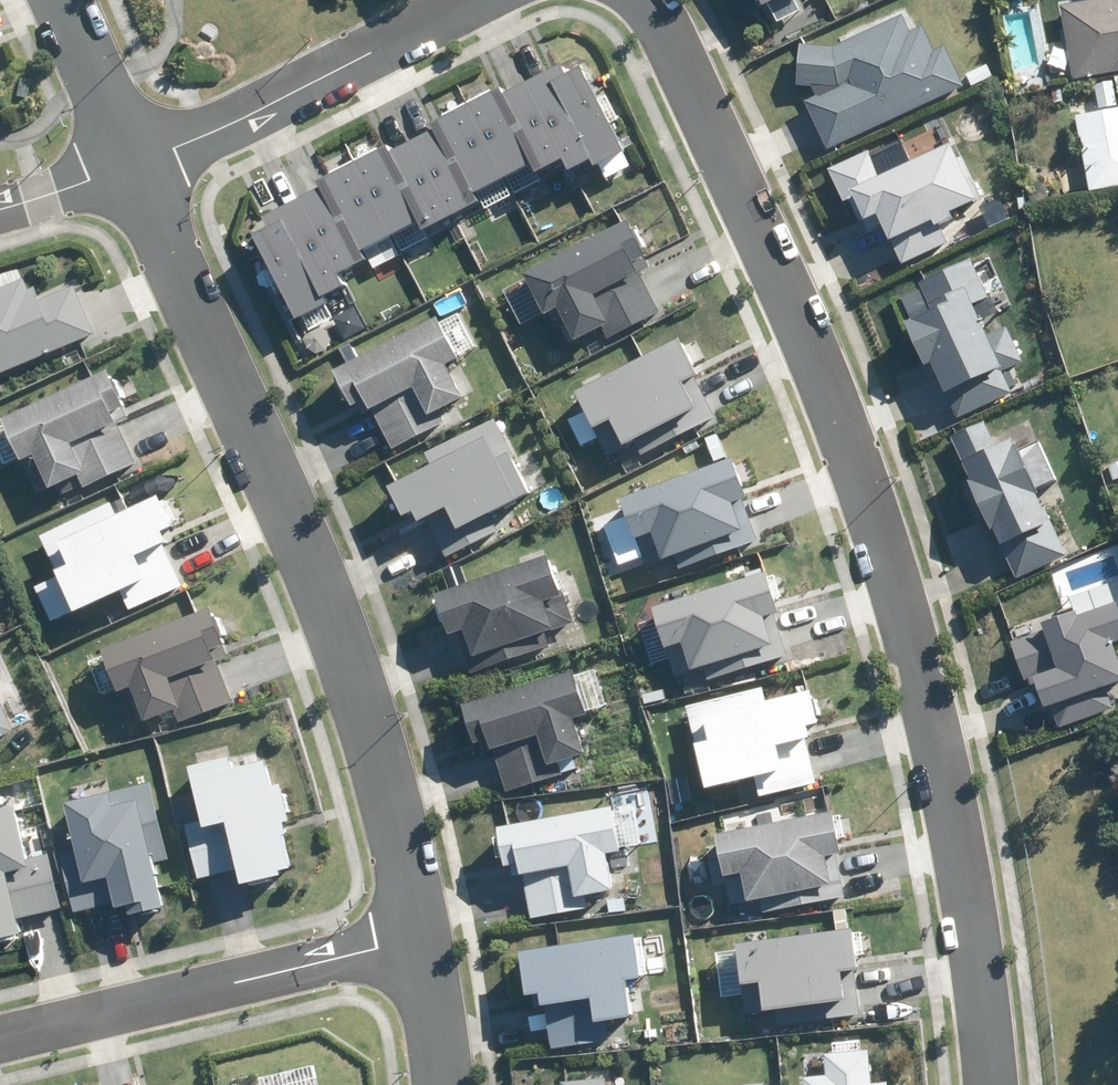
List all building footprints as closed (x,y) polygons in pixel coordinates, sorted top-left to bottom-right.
[(1059,7),(1071,79),(1117,71),(1117,0),(1102,0),(1059,7)] [(900,14),(832,45),(799,44),(796,85),(813,85),(817,94),(804,100),(826,148),(963,85),(944,44),(933,49),(922,25),(908,31),(900,14)] [(274,225),(257,235),(302,321),(338,302),(333,294),(351,285),(343,270),(370,256),(366,249),(428,217),(433,227),(484,201),(480,193),(542,161),(548,172),(572,159),(579,171),(600,160),(605,169),(638,152),(591,64),(576,72),(571,62),(514,92),(510,85),(432,127),(435,132),(400,150),(396,143),(323,182),(326,188),(270,218),(274,225)] [(1113,82),(1095,85),(1099,110),(1117,106),(1113,82)] [(1079,121),(1090,187),(1091,194),(1117,189),(1117,114),(1079,121)] [(877,131),(810,165),(835,213),(853,204),(888,271),(972,228),(964,213),(973,208),(942,147),(898,170),(877,131)] [(649,252),(632,218),(530,271),(549,308),(562,302),(581,338),(603,326),(608,337),(664,308),(638,258),(649,252)] [(914,306),(893,316),(920,375),(927,372),(942,403),(995,379),(987,363),(1004,355),(992,328),(976,335),(962,304),(980,296),(962,258),(905,285),(914,306)] [(93,333),(76,291),(37,307),(26,281),(0,291),(0,371),(93,333)] [(444,312),(340,365),(358,402),(370,395),(396,445),(448,418),(442,406),(470,392),(453,360),(465,354),(444,312)] [(684,332),(579,387),(612,448),(637,435),(645,452),(720,413),(699,373),(704,370),(684,332)] [(6,415),(24,454),(41,446),(59,485),(82,474),(87,484),(142,458),(123,418),(136,412),(114,365),(6,415)] [(536,489),(498,413),(428,448),(434,461),(393,481),(408,512),(418,507),(423,517),(430,514),(449,551),(500,525),(493,511),(536,489)] [(972,417),(938,433),(994,553),(1003,549),(1013,570),(1055,550),(1005,445),(989,452),(972,417)] [(739,453),(624,493),(631,513),(609,521),(622,559),(647,550),(651,562),(679,552),(684,563),(762,536),(748,495),(753,492),(739,453)] [(1105,466),(1110,481),(1117,478),(1117,462),(1105,466)] [(115,499),(43,532),(61,570),(37,581),(54,617),(79,605),(81,609),(126,588),(133,605),(186,581),(167,540),(173,538),(168,526),(178,522),(164,490),(121,510),(115,499)] [(554,550),(440,589),(454,630),(460,628),(474,669),(553,642),(549,628),(577,619),(554,550)] [(772,566),(654,601),(675,673),(707,663),(710,674),(791,650),(778,607),(784,605),(772,566)] [(1022,674),(1040,718),(1117,687),(1099,643),(1117,635),(1117,634),(1105,602),(1037,630),(1050,663),(1022,674)] [(229,642),(215,604),(106,644),(122,688),(137,682),(149,716),(177,706),(181,717),(235,698),(216,646),(229,642)] [(595,711),(580,663),(466,697),(478,738),(494,733),(509,784),(563,768),(560,759),(591,750),(580,715),(595,711)] [(768,681),(690,700),(710,787),(758,775),(762,791),(819,778),(808,733),(814,731),(812,720),(826,717),(818,682),(771,693),(768,681)] [(0,685),(0,734),(19,726),(0,685)] [(237,751),(195,761),(208,813),(188,818),(201,873),(244,863),(247,879),(287,869),(286,865),(297,863),(289,830),(293,829),(290,817),(296,816),(286,777),(278,779),(272,755),(240,762),(237,751)] [(153,778),(73,797),(83,843),(62,847),(77,909),(120,898),(121,904),(132,901),(134,911),(170,902),(160,858),(171,855),(153,778)] [(0,804),(0,933),(25,928),(21,912),(64,902),(51,849),(34,853),(21,799),(0,804)] [(617,800),(501,821),(509,863),(515,862),(517,871),(526,869),(534,914),(593,904),(590,888),(619,883),(613,848),(626,846),(617,800)] [(838,806),(720,828),(734,899),(764,893),(767,906),(849,890),(841,850),(847,849),(838,806)] [(764,937),(738,940),(746,1011),(792,1006),(793,1019),(864,1011),(859,964),(863,961),(858,922),(764,933),(764,937)] [(639,928),(526,947),(534,996),(529,997),(534,1026),(550,1024),(554,1046),(614,1036),(610,1016),(639,1011),(633,972),(646,970),(639,928)] [(890,1076),(873,1077),(870,1043),(826,1047),(827,1069),(805,1071),(806,1084),(891,1084),(890,1076)] [(564,1075),(565,1084),(609,1084),(608,1072),(564,1075)]
